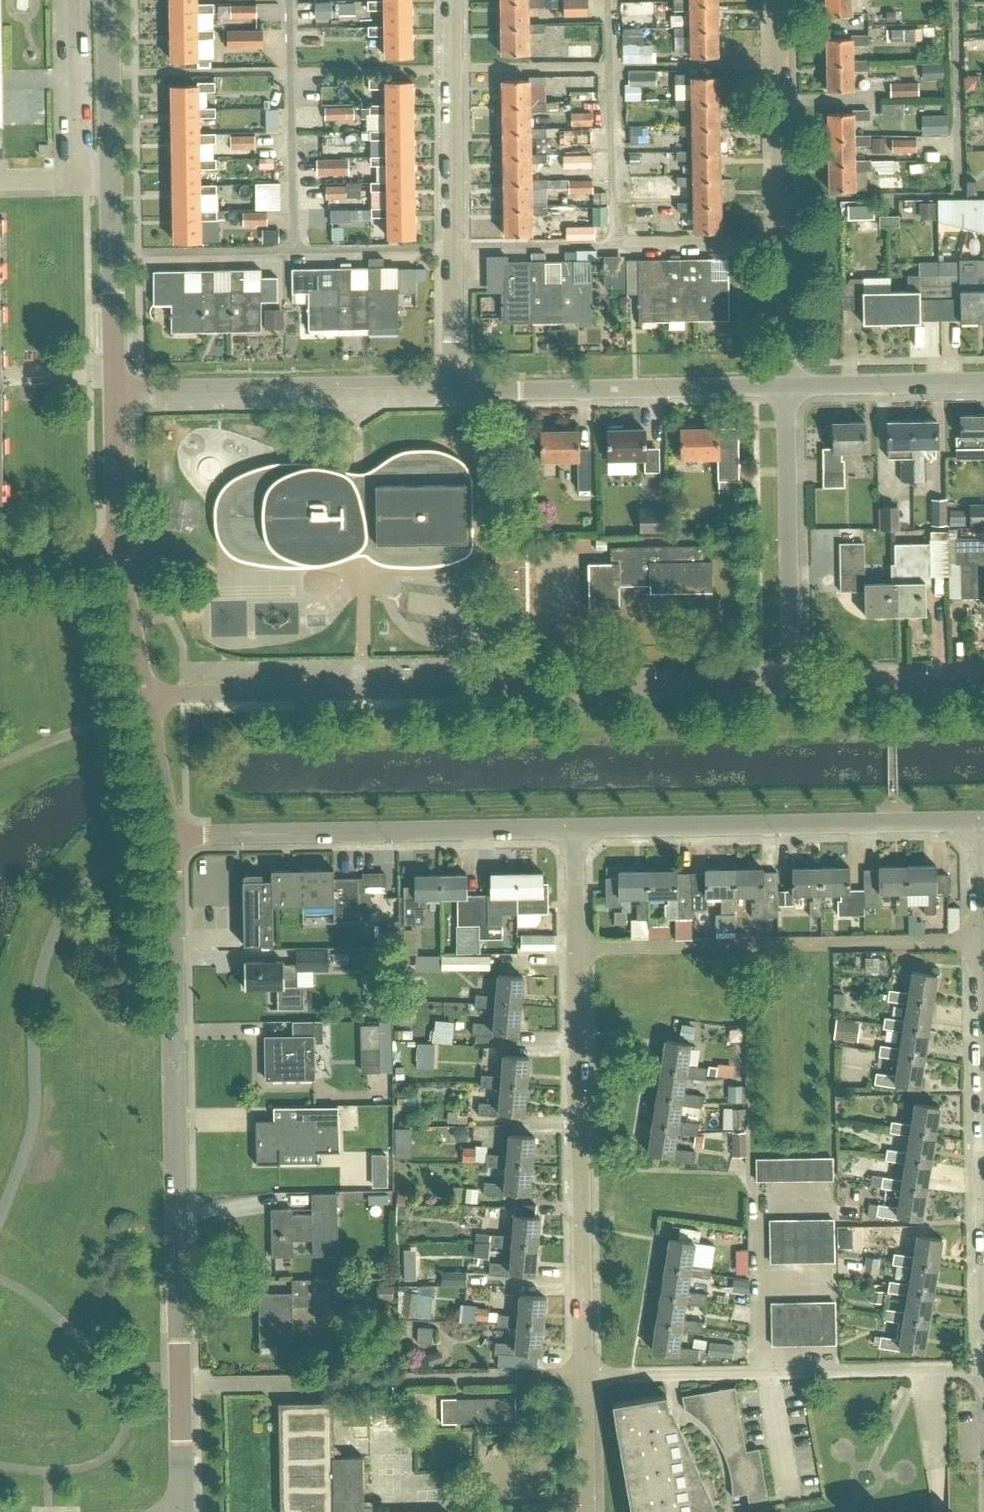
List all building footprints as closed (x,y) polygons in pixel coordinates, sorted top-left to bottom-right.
[(410,30),(410,3),(384,4),(384,0),(367,1),(367,10),(384,10),(384,27),(384,30),(410,30)] [(500,1),(501,27),(527,27),(527,24),(527,7),(543,7),(543,0),(527,0),(527,1),(500,1)] [(566,15),(589,15),(589,0),(566,0),(566,15)] [(690,0),(673,1),(674,10),(690,9),(690,26),(690,29),(718,28),(718,3),(690,3),(690,0)] [(826,15),(850,15),(850,0),(826,0),(826,15)] [(315,2),(315,18),(332,18),(332,2),(315,2)] [(196,5),(169,6),(169,31),(197,31),(197,29),(197,12),(213,12),(213,3),(196,3),(196,5)] [(339,3),(339,15),(356,15),(356,3),(339,3)] [(256,5),(229,5),(229,17),(256,17),(256,5)] [(527,24),(527,27),(501,27),(502,55),(528,54),(527,33),(544,33),(544,24),(527,24)] [(690,26),(674,26),(674,35),(690,35),(691,56),(719,55),(718,28),(690,29),(690,26)] [(411,57),(410,30),(384,30),(384,27),(367,27),(368,36),(385,36),(385,57),(411,57)] [(197,29),(197,31),(169,31),(170,58),(197,58),(197,38),(213,37),(213,28),(197,29)] [(262,29),(227,29),(227,47),(262,47),(262,29)] [(622,29),(622,60),(649,60),(649,41),(640,41),(640,29),(622,29)] [(851,36),(851,39),(826,39),(827,65),(852,64),(852,62),(851,45),(868,45),(868,36),(851,36)] [(852,64),(827,65),(827,90),(852,89),(852,71),(868,71),(868,62),(852,62),(852,64)] [(925,78),(945,78),(945,62),(925,63),(925,78)] [(654,73),(627,73),(627,84),(654,84),(654,73)] [(691,73),(675,73),(675,83),(691,82),(692,99),(692,102),(719,101),(719,75),(691,76),(691,73)] [(529,86),(545,86),(545,75),(528,76),(528,79),(501,79),(502,105),(529,105),(529,102),(529,86)] [(979,88),(979,77),(964,77),(964,93),(975,92),(979,88)] [(386,79),(369,79),(369,89),(386,88),(386,105),(386,108),(412,108),(412,81),(386,82),(386,79)] [(198,81),(198,83),(171,84),(171,110),(171,111),(199,110),(199,108),(198,91),(215,90),(214,81),(198,81)] [(917,84),(889,84),(889,97),(917,97),(917,84)] [(720,127),(719,101),(692,102),(692,99),(675,99),(675,108),(692,108),(692,125),(692,127),(720,127)] [(545,102),(529,102),(529,105),(502,105),(502,132),(529,132),(529,129),(529,111),(545,111),(545,102)] [(386,105),(369,106),(369,114),(386,114),(386,130),(386,133),(413,133),(412,108),(386,108),(386,105)] [(199,116),(215,116),(215,108),(199,108),(199,110),(171,111),(171,110),(172,136),(199,136),(199,133),(199,116)] [(352,108),(323,108),(323,120),(352,120),(352,108)] [(279,109),(266,109),(266,119),(280,119),(279,109)] [(853,140),(853,137),(853,120),(869,120),(869,111),(853,112),(853,114),(828,114),(828,140),(853,140)] [(949,131),(948,113),(924,114),(924,131),(949,131)] [(591,114),(571,114),(571,126),(591,126),(591,114)] [(692,125),(676,125),(676,134),(692,134),(693,150),(693,153),(720,153),(720,127),(692,127),(692,125)] [(529,129),(529,132),(502,132),(503,157),(530,157),(530,154),(529,138),(546,138),(546,128),(529,129)] [(386,130),(370,131),(370,139),(386,139),(387,156),(387,159),(413,158),(413,133),(386,133),(386,130)] [(199,136),(172,136),(172,162),(200,161),(200,159),(199,143),(215,142),(215,133),(199,133),(199,136)] [(853,140),(828,140),(829,164),(854,164),(854,161),(853,146),(869,146),(869,137),(853,137),(853,140)] [(872,137),(872,152),(885,152),(885,137),(872,137)] [(231,151),(256,150),(256,138),(231,138),(231,151)] [(917,151),(917,139),(894,139),(894,151),(917,151)] [(721,178),(720,153),(693,153),(693,150),(676,151),(676,160),(693,159),(693,175),(693,178),(721,178)] [(530,154),(530,157),(503,157),(503,184),(530,184),(530,181),(530,163),(547,163),(546,154),(530,154)] [(591,155),(563,155),(563,169),(591,169),(591,155)] [(387,156),(370,156),(370,165),(386,165),(387,182),(387,185),(414,184),(413,158),(387,159),(387,156)] [(200,161),(172,162),(173,187),(200,186),(200,184),(200,168),(215,167),(215,159),(200,159),(200,161)] [(258,160),(258,171),(273,171),(273,160),(258,160)] [(347,160),(316,160),(316,175),(347,175),(347,160)] [(854,171),(870,171),(878,171),(878,173),(893,173),(893,161),(870,161),(854,161),(854,164),(829,164),(829,191),(854,190),(854,171)] [(721,203),(721,178),(693,178),(693,175),(677,176),(677,185),(693,185),(694,201),(694,203),(721,203)] [(530,184),(503,184),(504,210),(531,209),(531,206),(530,190),(547,190),(546,180),(530,181),(530,184)] [(592,181),(568,181),(568,194),(592,195),(592,181)] [(967,181),(967,194),(976,194),(976,181),(967,181)] [(414,211),(414,184),(387,185),(387,182),(371,182),(371,209),(387,209),(387,212),(414,211)] [(256,183),(256,209),(280,209),(280,183),(256,183)] [(200,213),(200,210),(200,193),(216,193),(216,184),(200,184),(200,186),(173,187),(173,213),(200,213)] [(345,186),(325,186),(325,200),(345,200),(345,186)] [(936,222),(983,235),(983,203),(983,199),(935,199),(936,222)] [(694,201),(678,201),(678,210),(694,210),(694,232),(721,231),(721,203),(694,203),(694,201)] [(920,203),(921,219),(936,219),(936,202),(920,203)] [(874,218),(874,205),(849,205),(849,218),(874,218)] [(531,209),(504,210),(504,236),(531,235),(531,215),(547,215),(547,206),(531,206),(531,209)] [(387,209),(371,209),(371,217),(387,217),(388,238),(414,238),(414,211),(387,212),(387,209)] [(200,213),(173,213),(174,241),(201,240),(200,220),(217,219),(216,210),(200,210),(200,213)] [(266,212),(242,212),(242,225),(266,225),(266,212)] [(898,215),(878,216),(879,227),(898,226),(898,215)] [(263,229),(263,242),(279,242),(279,229),(263,229)] [(532,254),(532,263),(545,262),(545,253),(532,254)] [(533,324),(532,283),(532,263),(506,263),(506,256),(487,256),(488,283),(501,283),(502,324),(533,324)] [(603,267),(620,265),(619,256),(602,258),(603,267)] [(938,275),(938,286),(938,298),(959,298),(959,321),(983,320),(983,258),(957,259),(958,275),(938,275)] [(698,260),(699,321),(728,321),(728,279),(710,280),(710,259),(698,260)] [(668,260),(668,280),(669,322),(699,321),(698,260),(681,260),(668,260)] [(651,261),(638,261),(639,323),(669,322),(668,280),(651,281),(651,261)] [(545,262),(532,263),(532,283),(533,324),(563,324),(562,282),(562,262),(545,262)] [(562,282),(563,324),(593,323),(592,282),(575,282),(575,262),(562,262),(562,282)] [(321,269),(291,269),(292,293),(308,293),(308,330),(338,329),(338,288),(338,268),(321,269)] [(368,268),(338,268),(338,288),(338,329),(368,329),(368,288),(368,268)] [(382,268),(368,268),(368,288),(368,329),(398,328),(398,293),(416,293),(415,269),(396,269),(396,288),(383,288),(382,268)] [(231,270),(201,271),(201,331),(231,331),(231,270)] [(244,270),(231,270),(231,331),(261,331),(261,300),(279,300),(279,277),(262,277),(262,270),(244,270)] [(171,332),(201,331),(201,271),(185,271),(171,271),(153,271),(154,305),(171,304),(171,332)] [(918,298),(938,298),(938,286),(938,275),(907,275),(907,291),(889,292),(890,302),(889,309),(889,313),(890,314),(890,322),(919,321),(918,298)] [(890,302),(889,292),(889,277),(861,278),(861,283),(840,283),(841,308),(862,308),(862,322),(890,322),(890,314),(889,313),(889,309),(890,302)] [(265,311),(265,330),(282,330),(282,311),(265,311)] [(961,415),(962,431),(954,431),(955,457),(956,457),(956,458),(983,458),(983,415),(961,415)] [(913,480),(912,447),(911,419),(888,420),(888,456),(899,456),(900,481),(913,480)] [(911,419),(912,447),(913,480),(925,480),(924,455),(922,455),(922,447),(936,447),(936,419),(911,419)] [(831,421),(831,447),(822,447),(823,486),(844,486),(844,459),(841,459),(841,450),(865,450),(865,421),(831,421)] [(681,459),(718,459),(719,491),(742,491),(741,479),(737,479),(736,427),(697,428),(697,424),(682,425),(682,428),(681,428),(681,459)] [(623,426),(609,426),(609,430),(607,430),(608,460),(645,460),(646,474),(659,474),(658,448),(646,448),(646,429),(623,429),(623,426)] [(590,490),(589,452),(589,450),(579,450),(578,430),(556,431),(556,427),(542,427),(542,431),(541,431),(541,461),(578,460),(579,490),(590,490)] [(467,540),(466,480),(466,476),(462,469),(456,464),(446,458),(439,456),(433,455),(421,455),(409,456),(403,457),(397,460),(385,468),(373,475),(368,477),(364,478),(356,478),(349,477),(343,475),(337,473),(325,470),(313,468),(301,467),(293,467),(289,467),(277,468),(265,471),(253,475),(241,480),(233,486),(228,490),(224,498),(221,510),(221,518),(221,522),(223,530),(226,538),(231,546),(232,547),(242,553),(250,555),(262,557),(274,559),(286,560),(298,560),(310,560),(322,558),(334,555),(346,552),(356,547),(359,544),(360,541),(369,541),(369,545),(371,549),(375,553),(382,557),(388,558),(394,559),(406,560),(418,560),(430,559),(442,558),(454,555),(462,551),(465,548),(467,544),(467,540)] [(930,498),(931,525),(946,524),(946,498),(930,498)] [(970,504),(970,525),(983,525),(983,503),(970,504)] [(878,531),(896,531),(896,505),(878,506),(878,531)] [(664,507),(638,507),(638,532),(664,532),(664,507)] [(949,510),(950,522),(965,521),(965,510),(949,510)] [(496,532),(496,619),(526,619),(525,531),(496,532)] [(953,538),(954,564),(961,563),(961,598),(983,598),(983,537),(953,538)] [(880,567),(864,567),(864,542),(840,542),(840,591),(864,591),(864,615),(895,615),(894,582),(891,582),(881,582),(880,567)] [(894,582),(895,615),(925,615),(924,585),(930,585),(929,543),(894,543),(894,563),(891,563),(891,582),(894,582)] [(936,864),(908,865),(908,891),(925,891),(925,913),(936,913),(936,894),(948,894),(948,874),(936,874),(936,864)] [(879,868),(865,869),(865,907),(880,906),(879,892),(896,891),(897,914),(909,913),(908,891),(908,865),(879,866),(879,868)] [(821,867),(792,867),(792,894),(809,893),(810,916),(821,916),(821,893),(821,867)] [(849,867),(821,867),(821,893),(838,893),(839,915),(849,915),(864,914),(864,907),(865,907),(865,869),(863,869),(864,889),(850,889),(849,867)] [(735,869),(735,895),(751,895),(752,917),(777,917),(777,871),(763,871),(763,868),(735,869)] [(334,879),(334,869),(307,870),(302,870),(302,905),(333,904),(334,924),(360,923),(359,879),(334,879)] [(736,930),(735,895),(735,869),(705,869),(705,873),(691,873),(692,909),(706,909),(706,896),(721,896),(721,913),(717,913),(717,931),(736,930)] [(302,905),(302,870),(293,870),(272,870),(272,880),(243,880),(244,945),(274,945),(274,905),(302,905)] [(648,871),(648,897),(665,897),(665,919),(692,918),(692,909),(691,873),(676,873),(676,870),(648,871)] [(648,871),(619,871),(619,876),(605,877),(606,905),(620,905),(620,898),(638,897),(638,919),(631,919),(631,938),(649,938),(649,918),(648,897),(648,871)] [(517,913),(517,885),(517,873),(491,874),(491,895),(479,895),(480,926),(480,940),(501,939),(500,895),(517,895),(517,913)] [(543,873),(517,873),(517,885),(517,913),(548,913),(547,882),(543,882),(543,873)] [(414,896),(398,896),(398,930),(411,929),(411,914),(424,914),(424,896),(441,895),(441,874),(414,874),(414,896)] [(480,926),(479,895),(467,895),(467,874),(441,874),(441,895),(457,895),(457,914),(458,926),(480,926)] [(555,948),(555,935),(520,935),(521,949),(555,948)] [(328,949),(295,950),(296,963),(284,964),(284,961),(244,962),(244,987),(277,986),(277,1009),(304,1009),(304,986),(284,986),(284,979),(297,979),(296,969),(328,969),(328,949)] [(441,955),(441,969),(466,969),(466,956),(441,955)] [(890,989),(889,999),(907,1002),(908,998),(933,1002),(938,974),(912,970),(909,992),(890,989)] [(382,971),(363,972),(363,992),(367,992),(367,1007),(370,1007),(370,1010),(383,1010),(382,971)] [(477,994),(476,1005),(488,1006),(495,1007),(496,1003),(521,1005),(523,978),(498,976),(497,996),(477,994)] [(904,1027),(928,1031),(933,1002),(908,998),(907,1002),(904,1020),(885,1017),(884,1028),(903,1031),(904,1027)] [(475,1023),(473,1034),(493,1036),(493,1032),(518,1034),(521,1005),(496,1003),(495,1007),(494,1024),(475,1023)] [(399,1005),(397,1020),(408,1022),(409,1006),(399,1005)] [(433,1018),(430,1038),(449,1041),(452,1020),(433,1018)] [(361,1025),(361,1049),(392,1048),(391,1020),(379,1021),(379,1024),(361,1025)] [(316,1040),(325,1040),(325,1021),(293,1021),(293,1036),(268,1036),(268,1077),(316,1077),(316,1040)] [(881,1044),(879,1055),(899,1058),(899,1054),(924,1058),(928,1031),(904,1027),(903,1031),(900,1047),(881,1044)] [(707,1067),(687,1064),(691,1042),(666,1038),(662,1068),(686,1072),(686,1076),(705,1079),(707,1067)] [(417,1043),(417,1056),(434,1057),(434,1044),(417,1043)] [(877,1072),(875,1083),(895,1086),(895,1082),(920,1086),(924,1058),(899,1054),(899,1058),(896,1075),(877,1072)] [(483,1075),(482,1086),(501,1088),(501,1084),(526,1087),(529,1057),(504,1055),(502,1077),(483,1075)] [(662,1068),(657,1095),(682,1099),(681,1103),(701,1106),(702,1095),(683,1092),(686,1076),(686,1072),(662,1068)] [(480,1103),(479,1114),(499,1116),(499,1112),(524,1114),(526,1087),(501,1084),(501,1088),(499,1104),(480,1103)] [(678,1127),(677,1131),(697,1134),(698,1123),(679,1120),(681,1103),(682,1099),(657,1095),(653,1124),(678,1127)] [(407,1097),(407,1110),(416,1110),(415,1097),(407,1097)] [(910,1131),(935,1135),(940,1106),(915,1102),(912,1123),(892,1120),(890,1132),(910,1135),(910,1131)] [(341,1105),(333,1105),(304,1106),(304,1118),(258,1119),(259,1161),(281,1160),(281,1150),(341,1149),(341,1105)] [(745,1108),(732,1108),(733,1127),(746,1127),(745,1108)] [(675,1148),(677,1131),(678,1127),(653,1124),(649,1151),(673,1155),(673,1159),(693,1162),(694,1151),(675,1148)] [(395,1127),(395,1157),(411,1157),(411,1128),(395,1127)] [(746,1155),(745,1131),(732,1131),(732,1156),(746,1155)] [(888,1148),(886,1159),(905,1162),(906,1159),(931,1163),(935,1135),(910,1131),(910,1135),(907,1151),(888,1148)] [(488,1154),(487,1165),(506,1167),(507,1163),(532,1165),(534,1137),(510,1135),(508,1155),(488,1154)] [(695,1135),(694,1146),(703,1147),(704,1137),(695,1135)] [(817,1157),(818,1179),(832,1179),(831,1156),(817,1157)] [(793,1157),(782,1158),(782,1180),(794,1180),(793,1157)] [(805,1157),(793,1157),(794,1180),(806,1180),(805,1157)] [(817,1157),(805,1157),(806,1180),(818,1179),(817,1157)] [(769,1158),(756,1158),(757,1181),(770,1180),(769,1158)] [(782,1158),(769,1158),(770,1180),(782,1180),(782,1158)] [(901,1186),(926,1190),(931,1163),(906,1159),(905,1162),(903,1180),(883,1176),(882,1187),(901,1190),(901,1186)] [(376,1163),(377,1186),(388,1186),(388,1163),(376,1163)] [(486,1182),(485,1193),(504,1195),(504,1191),(529,1194),(532,1165),(507,1163),(506,1167),(505,1184),(486,1182)] [(454,1186),(453,1201),(461,1201),(462,1187),(454,1186)] [(879,1203),(877,1214),(897,1218),(897,1214),(922,1218),(926,1190),(901,1186),(901,1190),(898,1206),(879,1203)] [(292,1208),(272,1208),(273,1255),(292,1255),(292,1240),(313,1239),(314,1255),(338,1254),(337,1192),(313,1193),(314,1214),(292,1215),(292,1208)] [(540,1217),(536,1217),(537,1205),(516,1206),(513,1236),(493,1235),(492,1245),(512,1247),(513,1243),(538,1245),(540,1217)] [(497,1207),(496,1216),(507,1217),(508,1208),(497,1207)] [(820,1219),(808,1220),(808,1240),(820,1240),(820,1219)] [(833,1219),(820,1219),(820,1240),(833,1240),(833,1219)] [(784,1220),(771,1221),(771,1241),(784,1241),(784,1220)] [(796,1220),(784,1220),(784,1241),(796,1241),(796,1220)] [(808,1220),(796,1220),(796,1241),(808,1240),(808,1220)] [(665,1267),(690,1271),(690,1274),(709,1277),(711,1266),(692,1263),(695,1241),(697,1242),(699,1228),(683,1226),(681,1239),(670,1237),(665,1267)] [(914,1263),(938,1267),(943,1238),(918,1234),(915,1255),(895,1252),(893,1263),(913,1267),(914,1263)] [(796,1241),(797,1261),(809,1261),(808,1240),(796,1241)] [(808,1240),(809,1261),(821,1261),(820,1240),(808,1240)] [(820,1240),(821,1261),(834,1260),(833,1240),(820,1240)] [(771,1241),(772,1262),(785,1261),(784,1241),(771,1241)] [(784,1241),(785,1261),(797,1261),(796,1241),(784,1241)] [(491,1262),(490,1274),(510,1276),(510,1272),(535,1274),(538,1245),(513,1243),(512,1247),(511,1264),(491,1262)] [(737,1247),(737,1271),(750,1271),(750,1247),(737,1247)] [(890,1281),(889,1291),(908,1294),(909,1291),(933,1294),(938,1267),(914,1263),(913,1267),(910,1284),(890,1281)] [(687,1291),(690,1274),(690,1271),(665,1267),(661,1294),(662,1294),(686,1298),(686,1301),(705,1304),(706,1294),(687,1291)] [(466,1273),(432,1273),(433,1286),(466,1285),(466,1273)] [(330,1305),(331,1305),(331,1280),(315,1280),(315,1278),(292,1279),(292,1292),(260,1293),(261,1338),(277,1337),(278,1353),(294,1353),(293,1305),(314,1305),(314,1317),(330,1317),(330,1305)] [(377,1285),(377,1298),(393,1298),(393,1285),(377,1285)] [(405,1290),(402,1314),(416,1315),(419,1292),(405,1290)] [(886,1307),(884,1318),(904,1321),(905,1318),(929,1322),(933,1294),(909,1291),(908,1294),(906,1310),(886,1307)] [(657,1323),(682,1326),(681,1330),(700,1333),(702,1321),(683,1318),(686,1301),(686,1298),(662,1294),(661,1294),(657,1323)] [(499,1315),(498,1326),(510,1327),(518,1328),(518,1324),(543,1326),(545,1298),(521,1296),(519,1317),(499,1315)] [(798,1302),(786,1303),(786,1324),(798,1323),(798,1302)] [(810,1302),(798,1302),(798,1323),(810,1323),(810,1302)] [(822,1302),(810,1302),(810,1323),(822,1323),(822,1302)] [(835,1302),(822,1302),(822,1323),(835,1323),(835,1302)] [(786,1324),(786,1303),(772,1303),(773,1324),(786,1324)] [(477,1306),(475,1319),(489,1321),(490,1308),(477,1306)] [(881,1335),(880,1346),(900,1349),(900,1346),(924,1350),(929,1322),(905,1318),(904,1321),(901,1338),(881,1335)] [(653,1350),(677,1353),(677,1357),(696,1360),(698,1349),(679,1346),(681,1330),(682,1326),(657,1323),(653,1350)] [(786,1324),(787,1345),(799,1345),(798,1323),(786,1324)] [(810,1323),(798,1323),(799,1345),(811,1344),(810,1323)] [(822,1323),(810,1323),(811,1344),(823,1344),(822,1323)] [(835,1323),(822,1323),(823,1344),(836,1344),(835,1323)] [(540,1355),(543,1326),(518,1324),(518,1328),(510,1327),(509,1336),(512,1339),(517,1339),(516,1346),(497,1344),(496,1354),(499,1354),(498,1364),(536,1367),(537,1354),(540,1355)] [(773,1324),(773,1345),(787,1345),(786,1324),(773,1324)] [(417,1327),(417,1342),(432,1342),(433,1328),(417,1327)] [(711,1342),(709,1355),(732,1358),(734,1345),(711,1342)] [(731,1490),(731,1495),(746,1492),(748,1501),(767,1497),(758,1447),(745,1450),(745,1446),(734,1386),(681,1395),(684,1409),(687,1410),(694,1415),(697,1418),(701,1421),(707,1428),(710,1431),(715,1438),(720,1446),(722,1450),(724,1454),(725,1458),(727,1462),(728,1467),(729,1471),(730,1476),(731,1480),(731,1485),(731,1490)] [(632,1511),(716,1511),(670,1408),(669,1408),(666,1393),(612,1402),(632,1511)] [(327,1401),(276,1402),(276,1444),(285,1440),(279,1427),(299,1418),(295,1410),(303,1406),(303,1419),(299,1421),(302,1427),(320,1427),(313,1430),(317,1437),(325,1437),(313,1443),(314,1464),(327,1464),(315,1469),(315,1478),(313,1480),(318,1490),(318,1511),(323,1511),(359,1511),(358,1455),(328,1455),(327,1401)]
